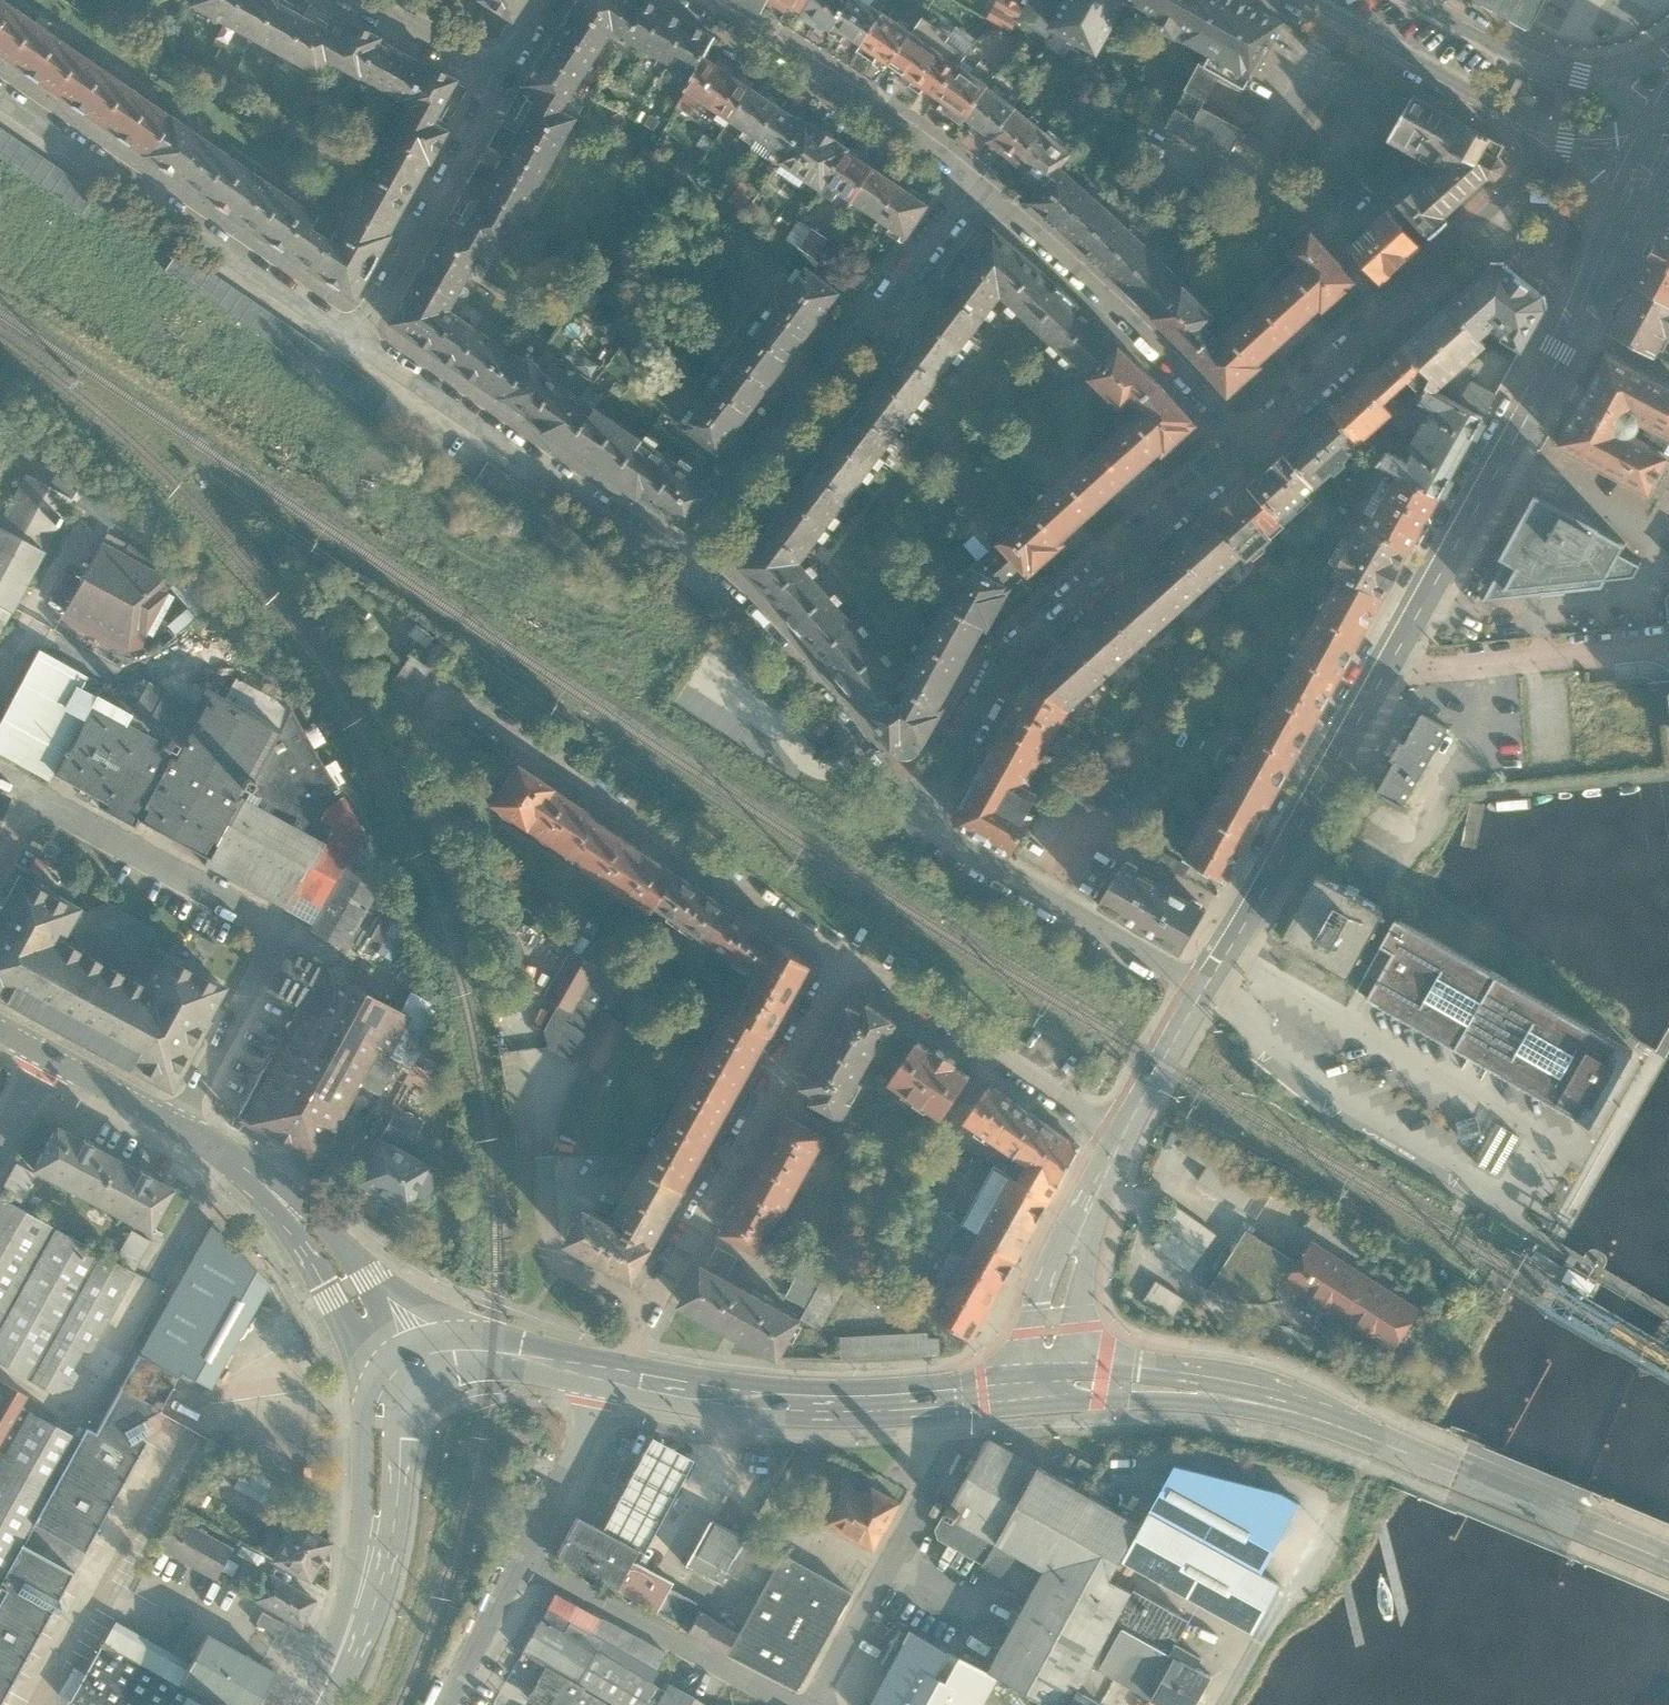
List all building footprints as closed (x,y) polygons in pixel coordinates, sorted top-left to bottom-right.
[(34,25),(1,0),(0,0),(0,54),(11,62),(34,25)] [(212,22),(223,0),(194,0),(188,10),(212,22)] [(231,33),(249,0),(223,0),(212,22),(231,33)] [(231,33),(252,43),(274,6),(265,0),(249,0),(231,33)] [(476,4),(508,24),(524,0),(478,0),(476,4)] [(552,115),(604,36),(612,41),(628,12),(613,4),(607,0),(575,0),(553,35),(533,66),(516,94),(527,101),(552,115)] [(642,0),(635,0),(628,12),(612,41),(649,62),(674,18),(642,0)] [(764,9),(770,0),(748,0),(764,9)] [(811,0),(775,0),(802,15),(811,0)] [(849,0),(811,0),(802,15),(829,31),(849,0)] [(882,14),(860,0),(849,0),(829,31),(858,50),(882,14)] [(1024,10),(1007,0),(1001,0),(991,19),(1012,31),(1018,22),(1024,10)] [(1060,8),(1046,0),(1029,0),(1024,10),(1018,22),(1045,36),(1060,8)] [(1060,8),(1045,36),(1094,61),(1128,0),(1065,0),(1060,8)] [(1174,15),(1161,39),(1179,50),(1204,0),(1145,0),(1174,15)] [(1246,0),(1204,0),(1179,50),(1203,62),(1167,130),(1225,164),(1243,130),(1204,109),(1224,72),(1252,87),(1286,22),(1246,0)] [(1531,26),(1545,0),(1481,0),(1531,26)] [(274,6),(252,43),(270,54),(293,16),(274,6)] [(886,70),(911,33),(882,14),(858,50),(886,70)] [(316,28),(293,16),(270,54),(292,64),(316,28)] [(674,18),(649,62),(688,83),(704,58),(714,39),(674,18)] [(322,64),(359,84),(380,47),(382,43),(345,23),(336,37),(322,64)] [(57,93),(81,56),(34,25),(11,62),(57,93)] [(336,37),(316,28),(292,64),(314,79),(322,64),(336,37)] [(958,67),(936,50),(911,33),(886,70),(909,86),(931,103),(958,67)] [(401,107),(421,70),(380,47),(359,84),(401,107)] [(101,124),(126,88),(81,56),(57,93),(101,124)] [(680,95),(728,126),(752,89),(704,58),(688,83),(680,95)] [(456,84),(424,65),(421,70),(401,107),(410,112),(433,125),(456,84)] [(961,125),(989,88),(958,67),(931,103),(961,125)] [(144,155),(169,117),(126,88),(101,124),(144,155)] [(989,147),(1018,110),(989,88),(961,125),(989,147)] [(728,126),(754,143),(779,107),(752,89),(728,126)] [(1432,239),(1506,171),(1499,163),(1506,148),(1413,96),(1391,137),(1433,160),(1395,197),(1432,239)] [(552,115),(527,101),(519,115),(509,134),(498,153),(488,172),(476,193),(466,212),(455,232),(479,245),(494,253),(566,123),(552,115)] [(781,161),(805,124),(779,107),(754,143),(781,161)] [(1018,169),(1046,132),(1018,110),(989,147),(1018,169)] [(410,112),(392,144),(425,164),(444,132),(433,125),(410,112)] [(227,157),(169,117),(144,155),(202,194),(227,157)] [(824,189),(849,152),(805,124),(781,161),(824,189)] [(95,195),(0,129),(0,159),(81,215),(95,195)] [(1046,132),(1018,169),(1044,190),(1063,169),(1074,155),(1046,132)] [(387,142),(371,169),(410,191),(425,164),(392,144),(387,142)] [(850,206),(875,170),(849,152),(824,189),(850,206)] [(263,181),(227,157),(202,194),(237,220),(263,181)] [(1364,181),(1320,157),(1305,184),(1340,203),(1364,181)] [(371,169),(343,217),(382,239),(410,191),(371,169)] [(1073,240),(1104,208),(1063,169),(1044,190),(1033,202),(1073,240)] [(876,223),(901,187),(875,170),(850,206),(876,223)] [(318,219),(263,181),(237,220),(295,256),(311,230),(318,219)] [(904,241),(928,204),(901,187),(876,223),(904,241)] [(1114,280),(1146,248),(1104,208),(1073,240),(1114,280)] [(1388,212),(1351,246),(1384,282),(1421,248),(1388,212)] [(1640,271),(1668,285),(1668,216),(1640,271)] [(311,230),(295,256),(349,290),(382,239),(343,217),(328,242),(311,230)] [(806,217),(792,237),(818,255),(832,236),(806,217)] [(455,232),(444,225),(408,284),(444,308),(479,245),(455,232)] [(975,254),(953,282),(990,310),(1007,289),(1031,258),(1012,243),(994,229),(975,254)] [(1279,261),(1292,273),(1328,312),(1359,284),(1311,232),(1279,261)] [(1154,318),(1185,286),(1146,248),(1114,280),(1154,318)] [(390,394),(176,249),(161,271),(375,416),(390,394)] [(1036,324),(1067,289),(1031,258),(1007,289),(1015,296),(1011,300),(1036,324)] [(1492,264),(1455,299),(1484,330),(1498,319),(1506,325),(1501,334),(1521,344),(1546,303),(1543,285),(1511,264),(1492,264)] [(807,268),(766,322),(801,348),(842,293),(807,268)] [(1640,271),(1612,325),(1657,348),(1668,325),(1668,285),(1640,271)] [(1292,273),(1260,302),(1297,342),(1328,312),(1292,273)] [(953,282),(929,315),(965,342),(990,310),(953,282)] [(424,356),(453,313),(444,308),(408,284),(395,306),(382,327),(403,341),(424,356)] [(1216,317),(1185,286),(1154,318),(1183,347),(1207,325),(1216,317)] [(1036,324),(1064,352),(1096,317),(1067,289),(1036,324)] [(1455,299),(1409,340),(1438,372),(1444,377),(1490,337),(1484,330),(1455,299)] [(1260,302),(1227,333),(1264,372),(1297,342),(1260,302)] [(458,378),(487,336),(453,313),(424,356),(458,378)] [(929,315),(904,347),(940,375),(965,342),(929,315)] [(1096,317),(1064,352),(1092,378),(1124,344),(1096,317)] [(766,322),(726,376),(761,402),(801,348),(766,322)] [(1220,340),(1207,325),(1183,347),(1234,399),(1264,372),(1227,333),(1220,340)] [(492,401),(521,359),(487,336),(458,378),(492,401)] [(1354,389),(1330,410),(1359,442),(1393,412),(1384,401),(1411,377),(1420,388),(1430,380),(1438,372),(1409,340),(1385,361),(1354,389)] [(1124,344),(1092,378),(1122,406),(1134,396),(1143,406),(1165,386),(1124,344)] [(904,347),(881,378),(918,405),(940,375),(904,347)] [(1610,354),(1556,451),(1649,502),(1668,466),(1668,386),(1610,354)] [(527,425),(556,383),(521,359),(492,401),(527,425)] [(1440,492),(1494,392),(1471,379),(1465,390),(1444,377),(1438,372),(1430,380),(1422,394),(1435,401),(1429,412),(1427,411),(1411,441),(1413,442),(1407,453),(1388,443),(1379,459),(1396,467),(1440,492)] [(681,435),(716,460),(761,402),(726,376),(681,435)] [(881,378),(858,408),(895,435),(918,405),(881,378)] [(567,452),(596,410),(556,383),(527,425),(567,452)] [(1134,413),(1168,448),(1198,422),(1165,386),(1143,406),(1134,413)] [(895,435),(858,408),(836,437),(873,465),(895,435)] [(613,483),(642,441),(596,410),(567,452),(613,483)] [(1330,410),(1285,451),(1314,483),(1359,442),(1330,410)] [(1144,469),(1168,448),(1134,413),(1041,496),(1045,500),(1003,536),(1007,539),(1033,567),(1053,549),(1086,520),(1118,492),(1144,469)] [(873,465),(836,437),(813,467),(850,495),(873,465)] [(650,509),(679,466),(642,441),(613,483),(650,509)] [(1285,451),(1248,484),(1284,523),(1311,498),(1305,491),(1314,483),(1285,451)] [(715,491),(679,466),(650,509),(686,533),(715,491)] [(850,495),(813,467),(791,498),(828,524),(850,495)] [(1396,467),(1367,518),(1412,543),(1440,492),(1396,467)] [(77,499),(111,523),(127,501),(92,477),(77,499)] [(1248,484),(1214,515),(1245,550),(1249,554),(1284,523),(1248,484)] [(828,524),(791,498),(768,527),(805,556),(828,524)] [(1501,584),(1491,601),(1609,587),(1612,579),(1645,577),(1650,567),(1627,555),(1632,547),(1543,498),(1512,560),(1525,567),(1513,589),(1501,584)] [(1245,550),(1214,515),(1172,552),(1202,587),(1245,550)] [(1337,564),(1341,566),(1386,590),(1412,543),(1367,518),(1363,516),(1337,564)] [(768,590),(805,556),(768,527),(742,562),(768,590)] [(106,536),(63,615),(130,650),(142,627),(155,633),(178,590),(166,583),(172,571),(106,536)] [(978,565),(1013,583),(1033,567),(1007,539),(978,565)] [(1202,587),(1172,552),(1129,589),(1159,624),(1202,587)] [(805,556),(768,590),(799,624),(836,590),(805,556)] [(978,565),(959,605),(993,622),(1013,583),(978,565)] [(1386,590),(1341,566),(1320,603),(1365,628),(1386,590)] [(219,600),(193,568),(175,583),(193,605),(172,622),(181,632),(219,600)] [(1159,624),(1129,589),(1082,631),(1112,666),(1159,624)] [(836,590),(799,624),(824,651),(861,617),(836,590)] [(952,601),(913,674),(876,708),(888,725),(901,743),(904,745),(908,746),(911,747),(915,748),(918,747),(921,746),(924,745),(926,743),(938,722),(957,687),(977,651),(993,622),(959,605),(952,601)] [(1365,628),(1320,603),(1298,644),(1342,669),(1365,628)] [(861,617),(824,651),(848,677),(885,644),(861,617)] [(1082,631),(1036,673),(1069,707),(1112,666),(1082,631)] [(885,644),(848,677),(876,708),(913,674),(885,644)] [(1342,669),(1298,644),(1275,686),(1319,711),(1342,669)] [(38,645),(0,717),(0,741),(107,802),(104,806),(135,823),(138,816),(208,854),(203,863),(312,922),(308,929),(345,949),(383,880),(351,861),(365,833),(289,706),(291,692),(255,655),(243,677),(236,674),(225,693),(203,681),(176,732),(80,681),(86,672),(38,645)] [(382,694),(403,710),(432,669),(410,654),(382,694)] [(1034,769),(1069,707),(1036,673),(1025,691),(1005,725),(976,774),(955,810),(957,820),(1012,853),(1035,813),(1029,810),(1040,792),(1030,786),(1039,771),(1034,769)] [(1319,711),(1275,686),(1252,727),(1296,752),(1319,711)] [(1423,712),(1379,789),(1404,801),(1447,727),(1423,712)] [(1296,752),(1252,727),(1230,767),(1274,792),(1296,752)] [(514,767),(489,807),(523,830),(549,788),(514,767)] [(1274,792),(1230,767),(1207,809),(1251,833),(1274,792)] [(1098,774),(1054,786),(1079,812),(1102,806),(1134,824),(1148,802),(1098,774)] [(12,791),(0,785),(0,812),(12,791)] [(549,788),(523,830),(590,871),(615,830),(549,788)] [(1251,833),(1207,809),(1185,849),(1229,874),(1251,833)] [(615,830),(590,871),(655,913),(661,904),(680,874),(615,830)] [(1190,865),(1162,849),(1157,859),(1184,875),(1190,865)] [(1100,903),(1141,926),(1166,883),(1125,859),(1100,903)] [(1323,864),(1286,930),(1352,968),(1387,902),(1323,864)] [(15,866),(0,892),(0,996),(166,1088),(225,983),(158,945),(153,925),(106,901),(87,909),(15,866)] [(680,874),(661,904),(702,931),(722,902),(680,874)] [(1141,926),(1182,951),(1207,907),(1166,883),(1141,926)] [(759,929),(722,902),(702,931),(740,959),(759,929)] [(375,907),(363,929),(385,940),(396,919),(375,907)] [(1401,911),(1358,991),(1583,1116),(1597,1124),(1643,1047),(1627,1039),(1401,911)] [(763,974),(742,1007),(782,1032),(817,968),(759,929),(740,959),(763,974)] [(597,969),(600,964),(572,948),(545,996),(558,1003),(573,1011),(597,969)] [(264,987),(299,1004),(318,1013),(339,978),(285,951),(264,987)] [(603,1009),(630,1024),(646,997),(597,969),(573,1011),(558,1003),(544,1029),(549,1047),(573,1061),(576,1056),(603,1009)] [(239,1119),(319,1161),(381,1049),(390,1053),(412,1013),(339,978),(318,1013),(299,1004),(239,1119)] [(806,1099),(837,1116),(848,1100),(845,1099),(882,1034),(886,1038),(896,1021),(863,1000),(858,1008),(843,1001),(795,1085),(809,1093),(806,1099)] [(711,1059),(753,1084),(782,1032),(742,1007),(711,1059)] [(591,1064),(603,1071),(630,1024),(603,1009),(576,1056),(591,1064)] [(969,1074),(915,1038),(886,1081),(939,1118),(969,1074)] [(680,1110),(722,1135),(753,1084),(711,1059),(680,1110)] [(571,1098),(576,1100),(592,1108),(611,1075),(603,1071),(591,1064),(571,1098)] [(1022,1160),(1043,1124),(994,1091),(969,1126),(1022,1160)] [(559,1129),(579,1141),(596,1110),(592,1108),(576,1100),(559,1129)] [(355,1182),(407,1210),(417,1192),(424,1196),(439,1166),(402,1146),(414,1118),(395,1108),(355,1182)] [(649,1161),(690,1186),(722,1135),(680,1110),(649,1161)] [(790,1192),(824,1134),(783,1111),(750,1169),(790,1192)] [(92,1199),(117,1154),(59,1121),(33,1166),(92,1199)] [(1519,1136),(1497,1123),(1476,1158),(1498,1171),(1519,1136)] [(1011,1179),(1050,1201),(1081,1146),(1043,1124),(1022,1160),(1011,1179)] [(1197,1180),(1258,1216),(1271,1196),(1211,1159),(1220,1148),(1191,1129),(1180,1147),(1207,1165),(1197,1180)] [(151,1232),(176,1187),(117,1154),(92,1199),(151,1232)] [(619,1218),(660,1237),(690,1186),(649,1161),(619,1218)] [(757,1251),(790,1192),(750,1169),(717,1228),(757,1251)] [(978,1236),(1017,1258),(1033,1230),(1050,1201),(1011,1179),(993,1210),(978,1236)] [(2,1191),(0,1194),(0,1363),(57,1395),(132,1264),(2,1191)] [(917,1236),(944,1252),(961,1220),(926,1200),(919,1214),(928,1220),(917,1236)] [(1166,1227),(1206,1252),(1218,1234),(1171,1201),(1156,1221),(1166,1227)] [(591,1204),(572,1245),(599,1258),(619,1218),(591,1204)] [(619,1218),(599,1258),(641,1278),(660,1237),(619,1218)] [(214,1225),(141,1355),(212,1394),(271,1289),(214,1225)] [(1193,1270),(1206,1252),(1166,1227),(1154,1245),(1193,1270)] [(1395,1354),(1423,1311),(1313,1240),(1300,1263),(1248,1231),(1211,1287),(1215,1292),(1224,1296),(1237,1299),(1249,1300),(1262,1300),(1274,1299),(1283,1284),(1395,1354)] [(962,1265),(1000,1287),(1017,1258),(978,1236),(962,1265)] [(672,1308),(773,1361),(795,1316),(725,1278),(738,1255),(718,1245),(706,1267),(696,1262),(672,1308)] [(801,1318),(821,1329),(855,1271),(833,1260),(825,1274),(805,1264),(788,1295),(807,1305),(801,1318)] [(947,1291),(985,1313),(1000,1287),(962,1265),(947,1291)] [(1183,1299),(1156,1282),(1145,1299),(1172,1317),(1183,1299)] [(931,1319),(969,1341),(985,1313),(947,1291),(931,1319)] [(926,1331),(839,1337),(840,1360),(928,1355),(926,1331)] [(21,1406),(27,1395),(0,1380),(0,1444),(21,1406)] [(162,1410),(122,1391),(91,1444),(21,1406),(0,1444),(0,1454),(3,1456),(0,1462),(0,1704),(162,1410)] [(653,1438),(604,1531),(641,1550),(645,1552),(694,1459),(653,1438)] [(1119,1580),(1130,1563),(1149,1525),(995,1441),(947,1518),(1123,1612),(1185,1644),(1198,1622),(1119,1580)] [(1184,1466),(1149,1525),(1130,1563),(1257,1631),(1284,1580),(1269,1572),(1308,1503),(1289,1493),(1184,1466)] [(830,1524),(878,1552),(906,1503),(876,1485),(853,1485),(830,1524)] [(216,1579),(233,1548),(175,1516),(158,1547),(216,1579)] [(634,1562),(641,1550),(604,1531),(580,1518),(558,1559),(687,1626),(699,1603),(671,1589),(675,1583),(634,1562)] [(1053,1704),(1073,1704),(1123,1612),(947,1518),(940,1529),(948,1549),(1037,1596),(994,1674),(1008,1680),(1053,1704)] [(272,1562),(310,1582),(331,1543),(291,1520),(281,1520),(273,1526),(259,1550),(274,1558),(272,1562)] [(725,1585),(749,1541),(712,1520),(687,1564),(725,1585)] [(855,1595),(786,1559),(744,1637),(732,1659),(801,1696),(855,1595)] [(302,1624),(316,1600),(271,1574),(256,1599),(302,1624)] [(616,1704),(709,1704),(670,1684),(669,1687),(660,1682),(658,1686),(654,1683),(669,1655),(558,1593),(524,1653),(548,1667),(616,1704)] [(1123,1612),(1073,1704),(1111,1704),(1087,1692),(1100,1670),(1157,1700),(1154,1704),(1209,1704),(1224,1678),(1206,1668),(1212,1659),(1185,1644),(1123,1612)] [(689,1636),(732,1659),(744,1637),(701,1615),(689,1636)] [(1008,1680),(994,1674),(885,1615),(845,1685),(848,1704),(994,1704),(1008,1680)] [(276,1673),(209,1637),(182,1685),(212,1701),(219,1704),(259,1704),(276,1673)] [(212,1701),(182,1685),(104,1645),(72,1703),(75,1704),(210,1704),(212,1701)] [(548,1667),(527,1704),(528,1704),(616,1704),(548,1667)]
